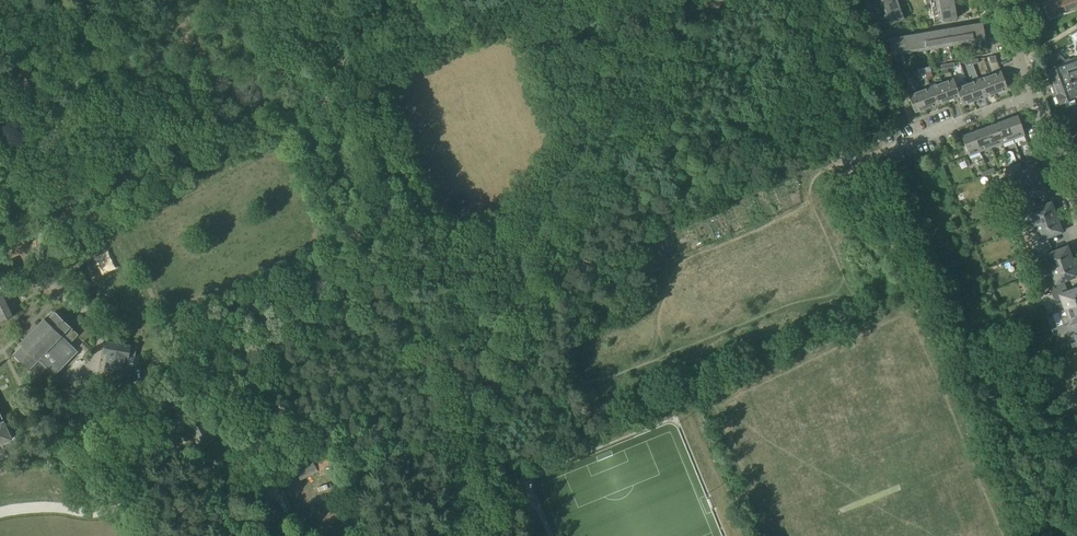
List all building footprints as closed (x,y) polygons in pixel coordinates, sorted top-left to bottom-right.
[(879,3),(883,14),(899,8),(896,0),(886,0),(879,3)] [(954,7),(953,0),(930,0),(932,11),(954,7)] [(1044,3),(1043,4),(1049,19),(1076,9),(1076,0),(1042,0),(1044,3)] [(954,7),(932,11),(934,22),(956,18),(954,7)] [(899,8),(883,14),(887,25),(904,19),(899,8)] [(971,25),(974,42),(985,40),(982,23),(971,25)] [(962,44),(974,42),(971,25),(959,27),(962,44)] [(947,29),(950,46),(962,44),(959,27),(947,29)] [(938,48),(950,46),(947,29),(935,31),(938,48)] [(924,33),(927,50),(938,48),(935,31),(924,33)] [(915,52),(927,50),(924,33),(912,35),(915,52)] [(900,37),(903,54),(915,52),(912,35),(900,37)] [(891,56),(903,54),(900,37),(888,39),(891,56)] [(1064,60),(1060,56),(1053,58),(1056,66),(1046,69),(1049,79),(1067,72),(1073,69),(1073,70),(1076,68),(1076,59),(1076,58),(1065,62),(1064,60)] [(1052,87),(1070,81),(1070,80),(1076,78),(1076,68),(1073,70),(1073,69),(1067,72),(1049,79),(1052,87)] [(989,75),(996,93),(1007,89),(1001,71),(989,75)] [(985,97),(996,93),(989,75),(978,79),(985,97)] [(959,96),(956,87),(953,78),(941,82),(948,100),(959,96)] [(1055,96),(1073,90),(1073,89),(1074,89),(1076,88),(1076,78),(1070,80),(1070,81),(1052,87),(1055,96)] [(967,84),(974,101),(985,97),(978,79),(967,84)] [(937,104),(948,100),(941,82),(930,87),(937,104)] [(962,106),(974,101),(967,84),(956,87),(959,96),(962,106)] [(919,91),(926,109),(937,104),(930,87),(919,91)] [(1055,96),(1059,105),(1076,98),(1076,88),(1074,89),(1073,89),(1073,90),(1055,96)] [(915,113),(926,109),(919,91),(908,95),(915,113)] [(1013,139),(1025,135),(1017,115),(1006,120),(1013,139)] [(1002,143),(1013,139),(1006,120),(995,124),(1002,143)] [(991,148),(1002,143),(995,124),(984,128),(991,148)] [(980,152),(991,148),(984,128),(973,132),(980,152)] [(969,156),(980,152),(973,132),(961,136),(969,156)] [(1020,186),(1043,177),(1040,170),(1038,171),(1035,164),(1021,169),(1019,163),(1006,168),(1009,177),(1012,178),(1016,176),(1020,186)] [(1020,208),(1034,203),(1032,197),(1046,192),(1043,185),(1045,184),(1043,177),(1020,186),(1023,195),(1019,197),(1017,200),(1020,208)] [(1034,203),(1020,208),(1023,216),(1025,220),(1032,218),(1034,225),(1057,217),(1055,209),(1053,210),(1052,210),(1051,206),(1050,204),(1044,206),(1036,209),(1034,203)] [(1036,250),(1049,245),(1046,236),(1060,231),(1058,225),(1060,224),(1057,217),(1034,225),(1038,235),(1033,236),(1032,239),(1036,250)] [(1049,245),(1036,250),(1038,255),(1044,272),(1050,269),(1074,261),(1071,253),(1069,254),(1066,247),(1052,253),(1049,245)] [(1038,255),(1036,250),(1027,253),(1029,259),(1038,255)] [(1051,291),(1065,286),(1063,280),(1076,275),(1074,269),(1076,268),(1074,261),(1050,269),(1054,278),(1050,280),(1048,283),(1051,291)] [(1,323),(14,317),(7,303),(10,301),(3,287),(6,285),(7,282),(7,279),(6,276),(3,274),(0,273),(0,319),(1,323)] [(1076,304),(1076,288),(1067,292),(1065,286),(1051,291),(1054,300),(1057,301),(1062,299),(1065,309),(1076,304)] [(1059,311),(1063,322),(1066,331),(1076,327),(1076,304),(1065,309),(1059,311)] [(57,314),(55,312),(47,320),(45,318),(21,343),(23,345),(15,353),(16,355),(15,357),(19,361),(21,359),(30,368),(38,375),(46,367),(54,375),(77,351),(69,343),(78,334),(61,318),(63,317),(58,312),(57,314)] [(1066,331),(1069,339),(1072,340),(1076,339),(1076,340),(1076,327),(1066,331)] [(79,346),(86,352),(91,347),(85,341),(79,346)] [(135,356),(136,347),(130,346),(107,341),(104,354),(105,354),(101,374),(124,378),(125,378),(130,379),(132,370),(133,366),(127,365),(129,355),(135,356)] [(12,439),(0,414),(0,445),(12,439)] [(230,470),(204,420),(184,430),(188,437),(192,435),(215,478),(230,470)] [(301,479),(332,463),(325,451),(311,458),(308,453),(292,462),(301,479)]
